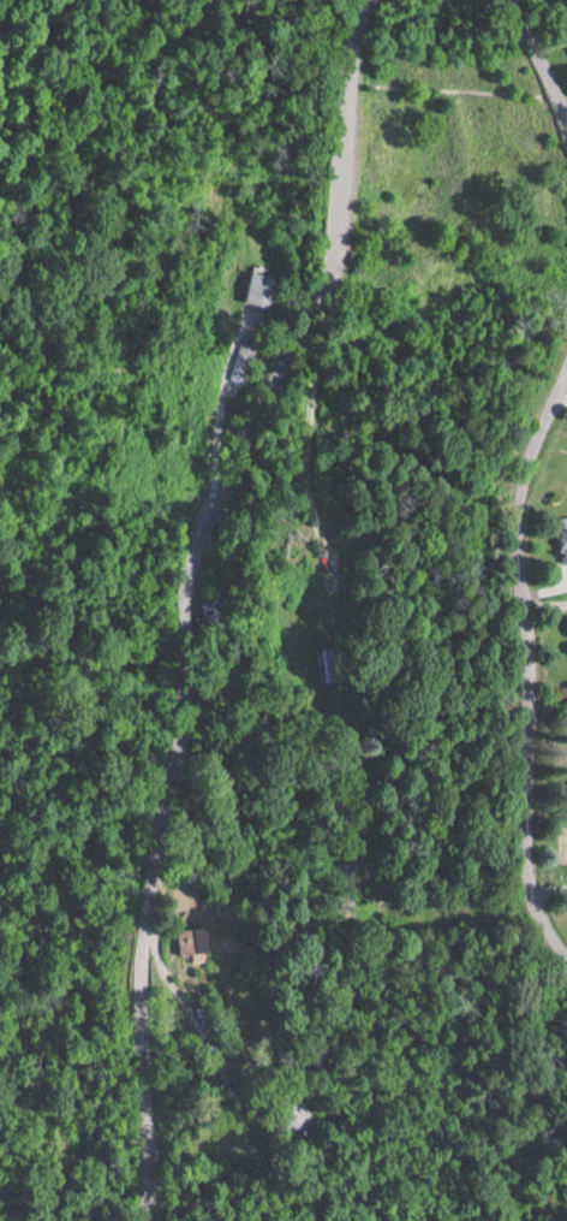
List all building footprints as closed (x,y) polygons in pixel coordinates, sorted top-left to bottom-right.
[(243,299),(269,307),(278,278),(252,270),(243,299)] [(236,380),(250,345),(241,341),(226,376),(236,380)] [(314,647),(314,682),(334,681),(333,647),(314,647)] [(205,926),(183,928),(186,956),(208,954),(205,926)] [(176,1036),(193,1028),(184,1010),(167,1018),(176,1036)]
